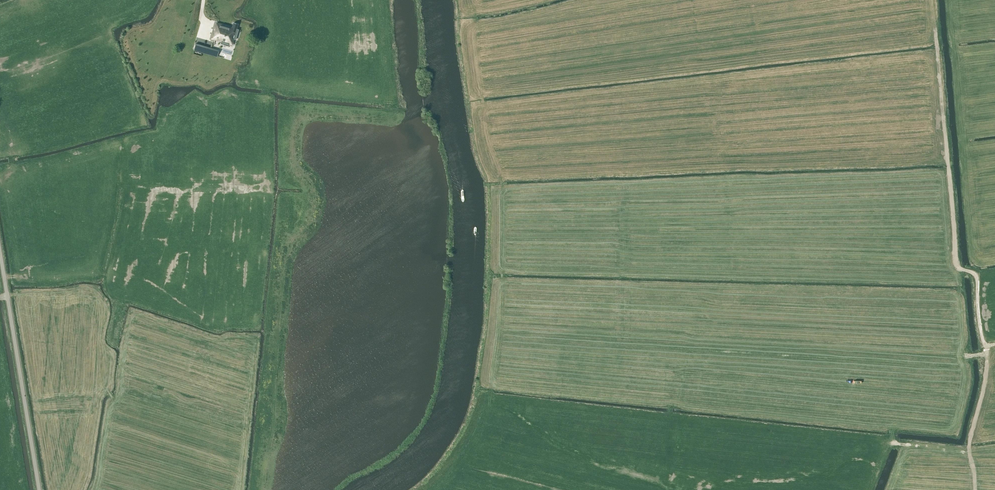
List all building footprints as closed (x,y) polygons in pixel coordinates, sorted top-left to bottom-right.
[(235,40),(239,30),(237,29),(238,24),(234,23),(232,28),(216,23),(214,30),(215,30),(214,34),(213,34),(212,39),(222,42),(222,41),(232,44),(234,40),(235,40)] [(219,51),(196,44),(194,50),(217,57),(219,51)]
